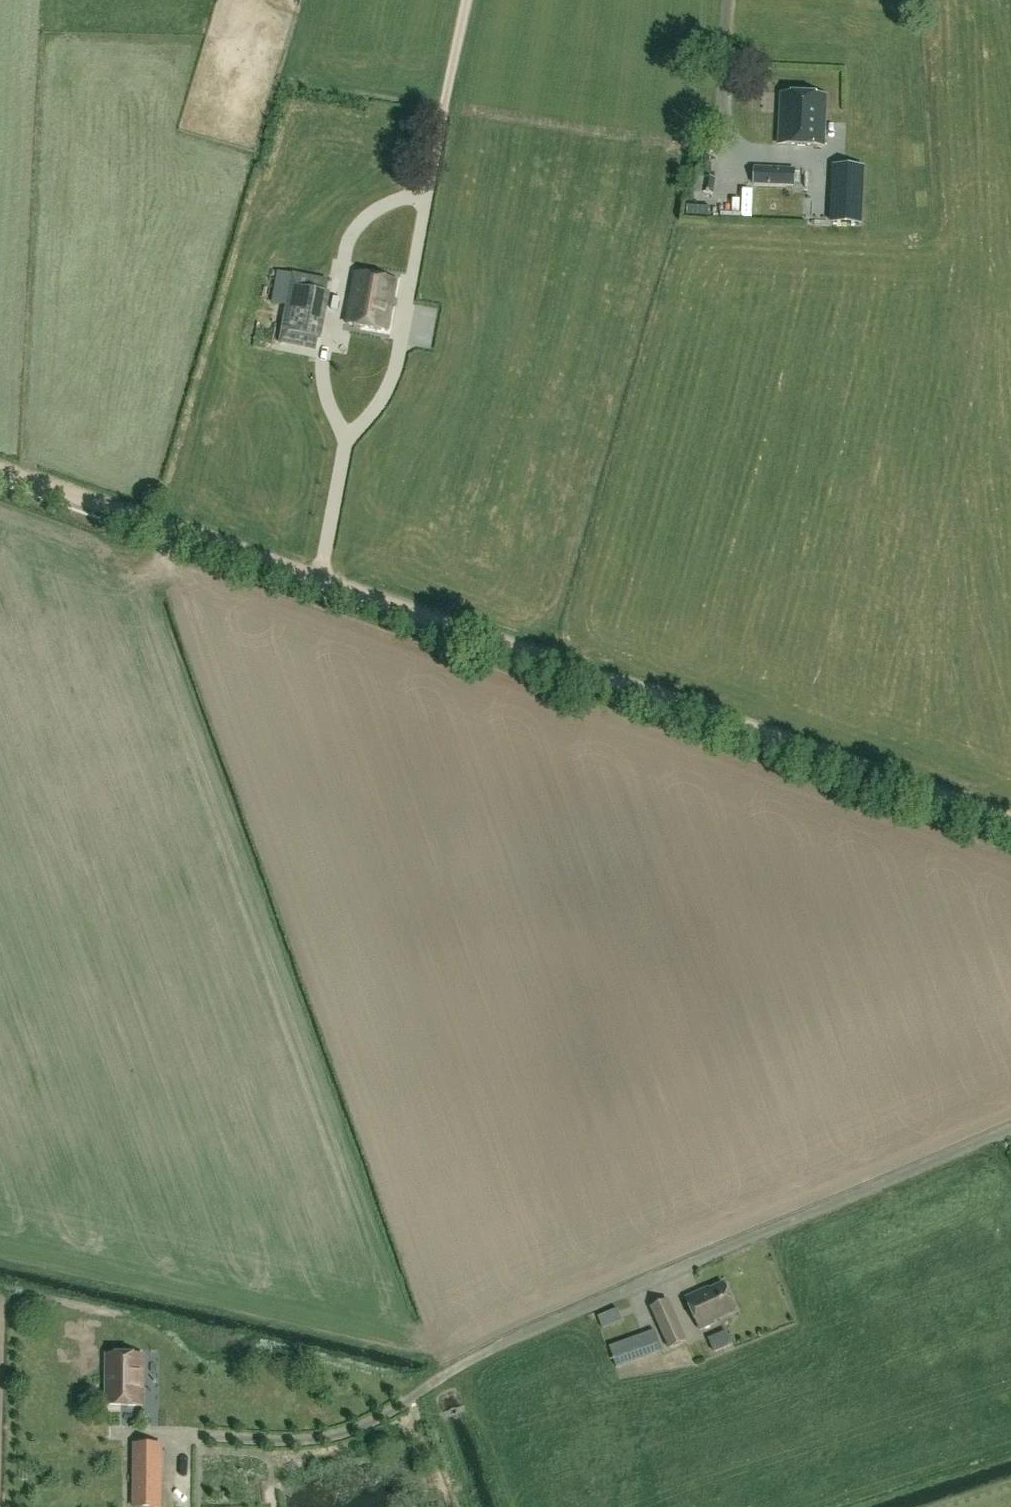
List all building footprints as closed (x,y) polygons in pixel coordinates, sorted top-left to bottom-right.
[(825,147),(827,96),(783,94),(780,146),(825,147)] [(796,170),(754,168),(754,185),(764,186),(796,188),(796,170)] [(860,226),(862,170),(834,170),(832,225),(860,226)] [(831,190),(833,180),(808,177),(807,187),(831,190)] [(801,190),(801,203),(833,203),(833,190),(801,190)] [(266,303),(279,305),(283,266),(269,265),(266,303)] [(389,332),(398,281),(357,274),(347,324),(389,332)] [(329,282),(294,276),(281,344),(317,351),(329,282)] [(686,1297),(701,1332),(716,1326),(716,1324),(738,1314),(724,1283),(711,1289),(711,1287),(686,1297)] [(653,1309),(670,1350),(687,1342),(669,1302),(653,1309)] [(619,1309),(599,1317),(602,1329),(623,1322),(619,1309)] [(663,1352),(656,1331),(610,1347),(617,1369),(663,1352)] [(146,1407),(146,1357),(110,1357),(110,1407),(146,1407)] [(138,1447),(137,1506),(164,1506),(165,1447),(138,1447)]
